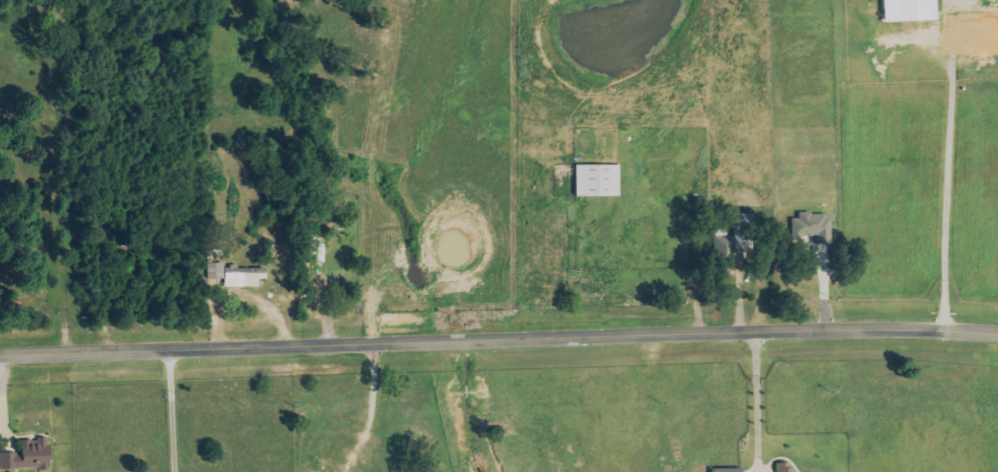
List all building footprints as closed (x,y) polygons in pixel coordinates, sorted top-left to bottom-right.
[(936,21),(936,0),(883,0),(884,22),(936,21)] [(576,197),(619,196),(619,166),(575,166),(576,197)] [(712,264),(734,264),(734,250),(752,250),(752,235),(758,235),(758,215),(734,215),(734,238),(726,237),(726,231),(713,230),(712,264)] [(830,244),(830,215),(793,215),(793,238),(815,238),(815,244),(830,244)] [(224,279),(224,263),(208,264),(208,280),(224,279)] [(258,287),(258,280),(266,280),(266,268),(225,268),(225,280),(237,280),(237,288),(258,287)] [(0,469),(49,469),(49,438),(33,438),(33,440),(21,440),(21,453),(0,453),(0,469)] [(793,467),(786,467),(786,462),(776,463),(776,471),(793,471),(793,467)]
